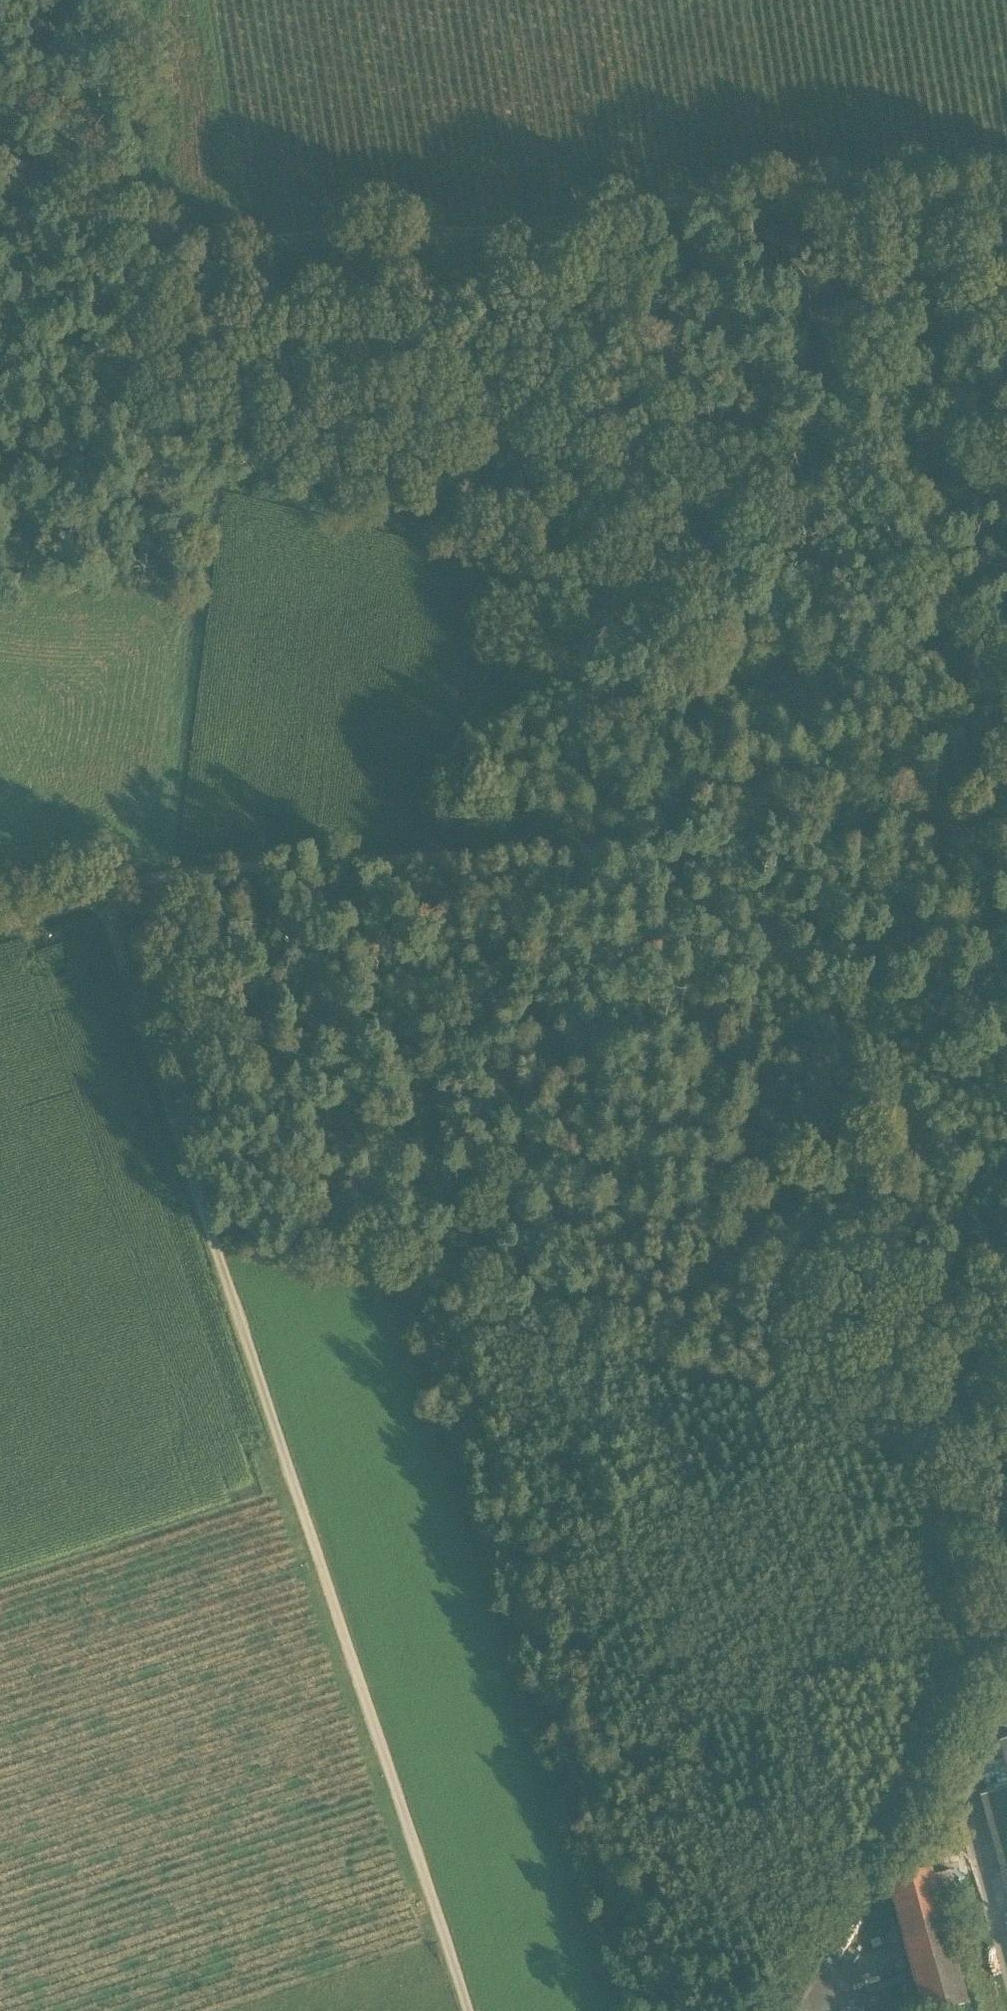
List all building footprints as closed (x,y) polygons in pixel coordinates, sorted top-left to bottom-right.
[(991,1837),(1006,1832),(1006,1793),(981,1800),(991,1837)] [(991,1837),(1002,1876),(1006,1874),(1006,1832),(991,1837)] [(922,2010),(964,2010),(965,2010),(928,1879),(888,1890),(922,2010)]
